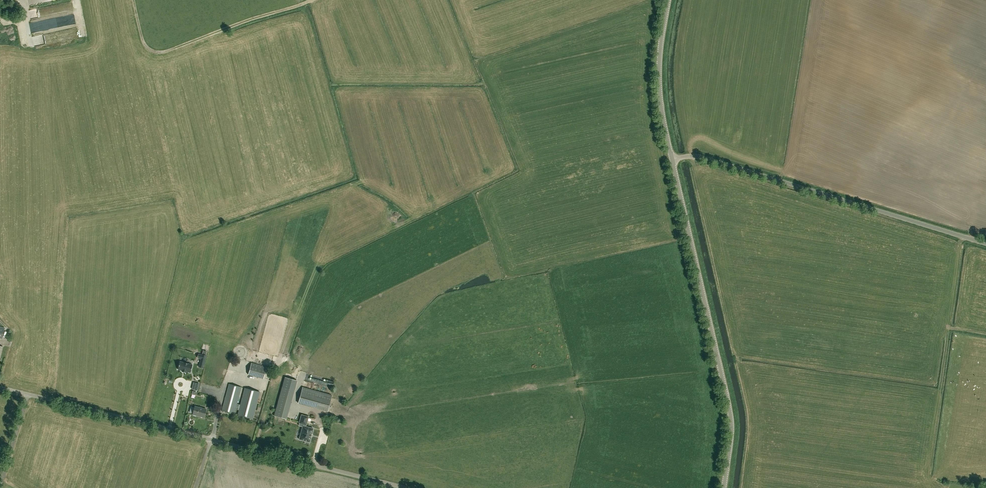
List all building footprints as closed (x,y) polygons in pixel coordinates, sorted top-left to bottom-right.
[(8,0),(0,0),(0,15),(2,18),(14,7),(8,0)] [(184,363),(180,361),(178,369),(182,370),(182,371),(186,372),(186,371),(190,372),(192,365),(188,364),(188,363),(184,362),(184,363)] [(263,378),(266,367),(251,363),(248,374),(263,378)] [(234,414),(241,387),(229,384),(222,410),(234,414)] [(245,388),(238,415),(253,419),(260,392),(245,388)] [(329,409),(332,395),(307,390),(305,395),(301,394),(300,402),(329,409)] [(206,409),(195,406),(193,414),(204,417),(206,409)] [(274,416),(286,419),(287,414),(275,411),(274,416)] [(308,417),(301,415),(299,423),(300,423),(304,424),(303,426),(299,439),(309,442),(313,429),(305,427),(306,425),(308,417)]
